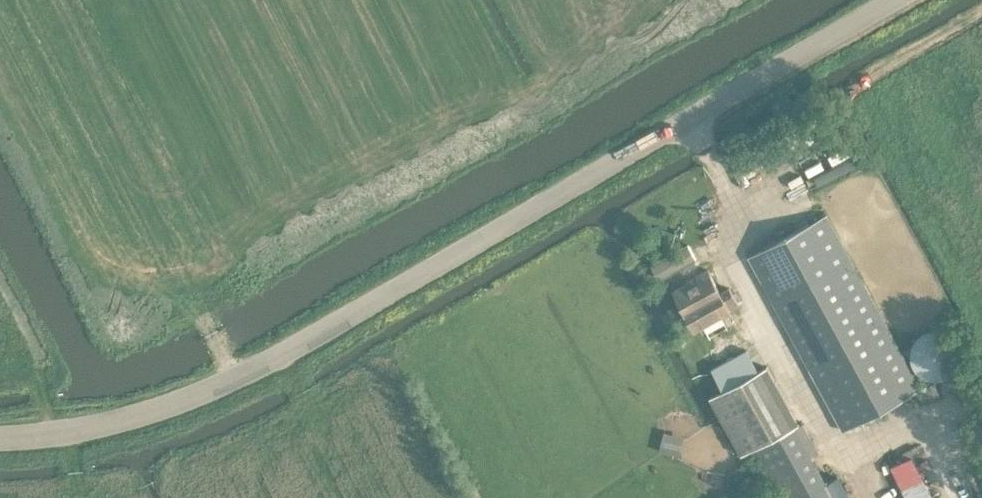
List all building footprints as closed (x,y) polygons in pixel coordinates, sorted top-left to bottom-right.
[(749,256),(777,308),(844,430),(921,388),(854,266),(826,214),(749,256)] [(673,289),(694,328),(739,304),(729,287),(720,292),(708,268),(686,280),(687,282),(673,289)] [(957,358),(957,356),(955,348),(953,343),(950,340),(943,335),(939,334),(935,333),(930,333),(925,334),(921,337),(917,339),(914,343),(912,346),(911,351),(910,356),(911,364),(913,368),(916,372),(919,375),(923,378),(932,380),(936,380),(942,378),(946,376),(949,373),(952,370),(955,366),(956,363),(957,358)] [(751,448),(754,454),(777,497),(833,497),(794,425),(798,423),(766,366),(710,396),(741,453),(751,448)] [(680,452),(684,433),(665,429),(661,448),(680,452)] [(892,462),(909,497),(936,497),(915,452),(892,462)]
